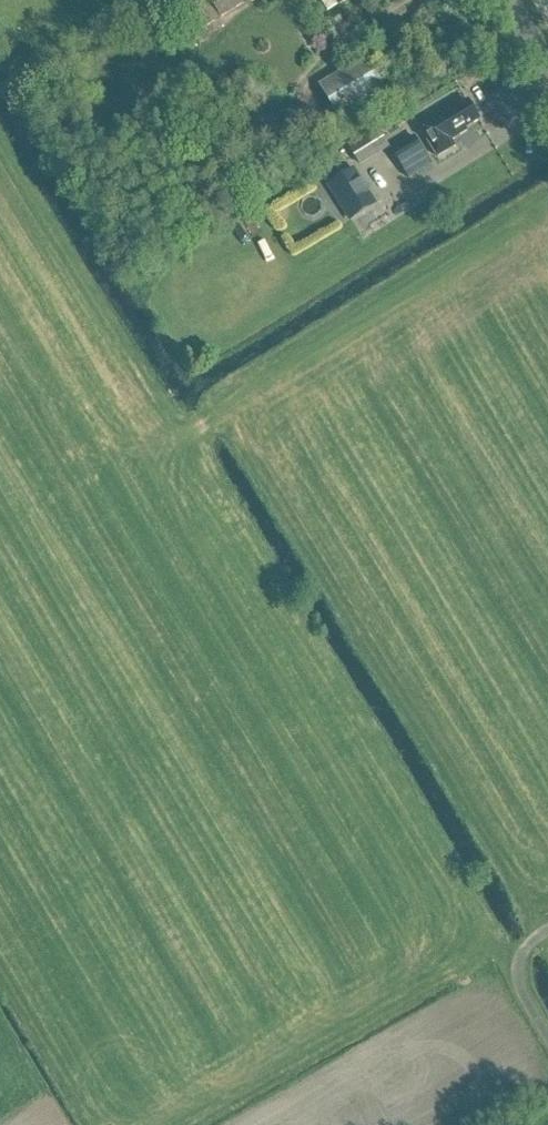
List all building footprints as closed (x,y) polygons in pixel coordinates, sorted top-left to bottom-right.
[(221,18),(250,0),(209,0),(221,18)] [(327,11),(347,0),(320,0),(327,11)] [(332,115),(377,87),(358,56),(312,84),(332,115)] [(432,123),(420,131),(439,160),(451,152),(447,146),(468,133),(466,130),(480,121),(469,102),(454,112),(453,109),(431,123),(432,123)] [(392,147),(387,138),(380,142),(372,131),(347,146),(362,166),(392,147)] [(394,151),(403,166),(424,152),(415,138),(394,151)] [(330,153),(314,163),(351,220),(376,204),(354,171),(345,176),(330,153)]
